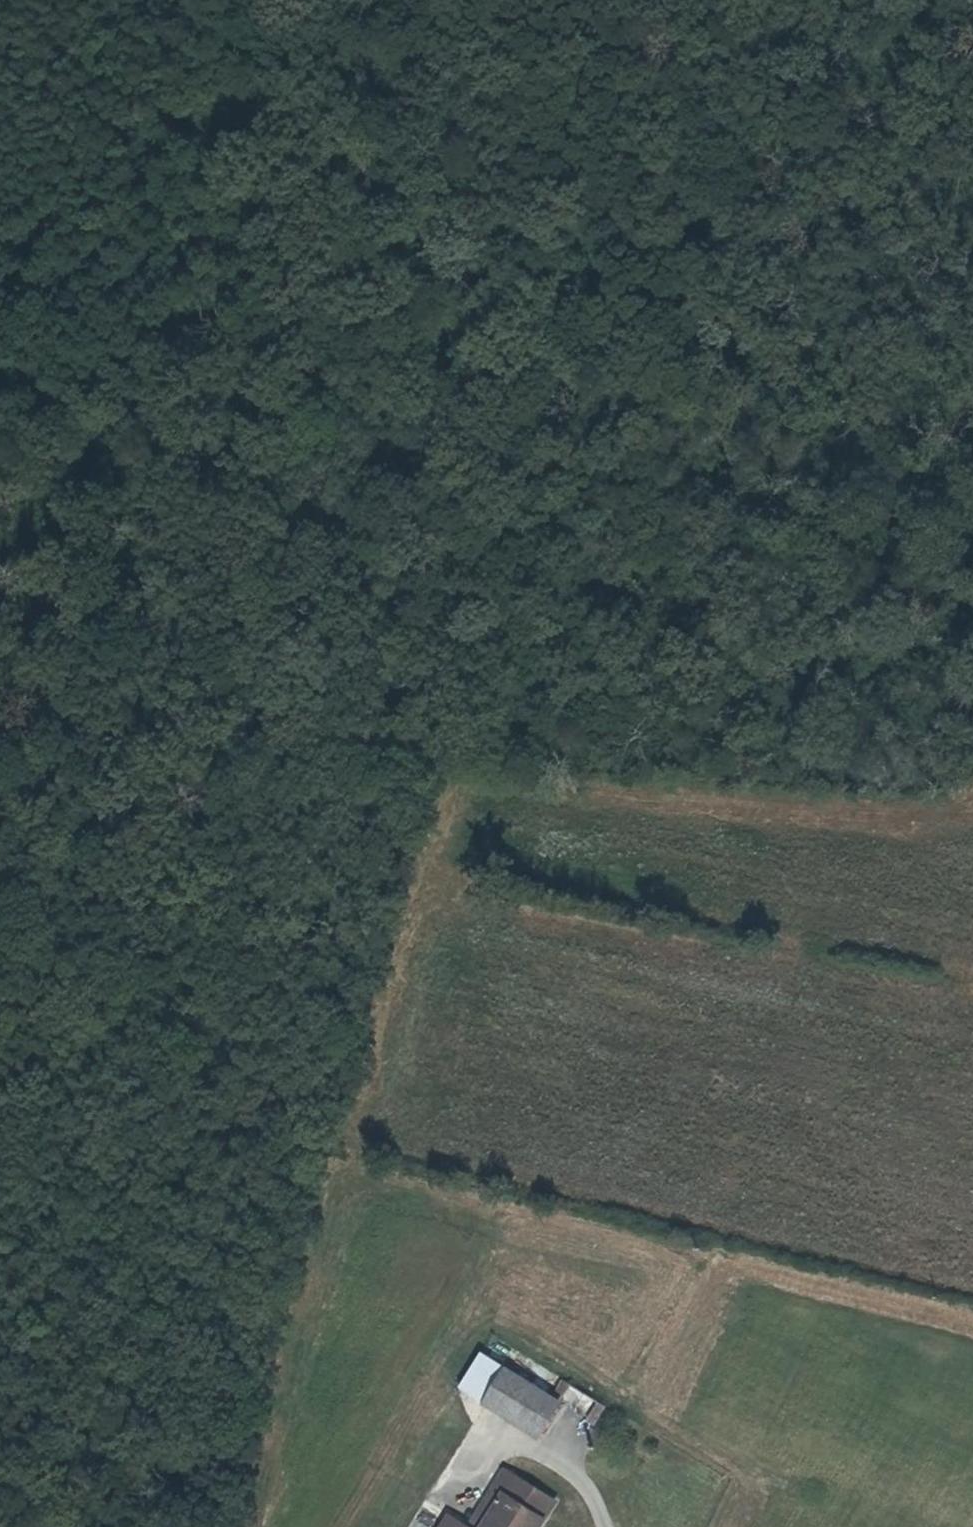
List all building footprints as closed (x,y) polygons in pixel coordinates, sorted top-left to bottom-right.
[(504,1363),(484,1396),(535,1429),(556,1396),(504,1363)] [(520,1455),(505,1479),(542,1502),(557,1477),(520,1455)] [(542,1502),(505,1479),(476,1525),(474,1526),(526,1526),(542,1502)] [(392,1526),(474,1526),(476,1525),(420,1487),(407,1505),(392,1526)]
